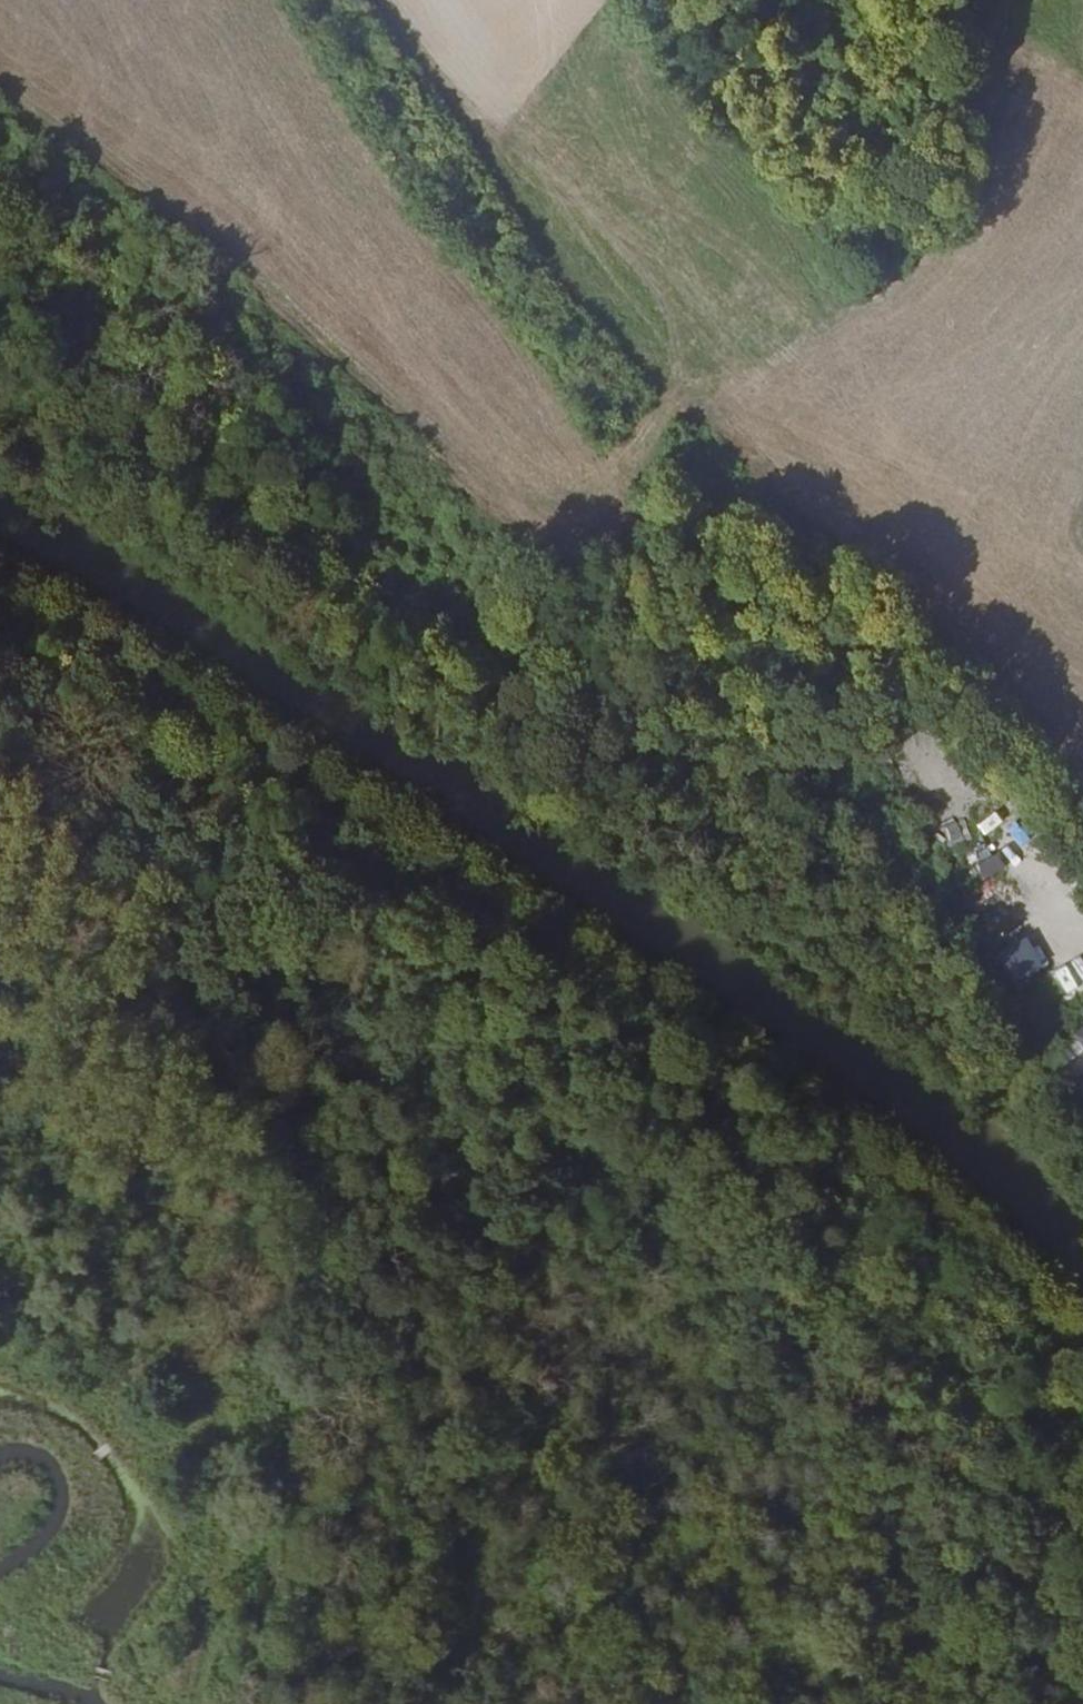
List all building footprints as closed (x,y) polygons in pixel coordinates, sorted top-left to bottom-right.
[(1058,1043),(1079,1065),(1082,1061),(1082,1021),(1058,1043)]
